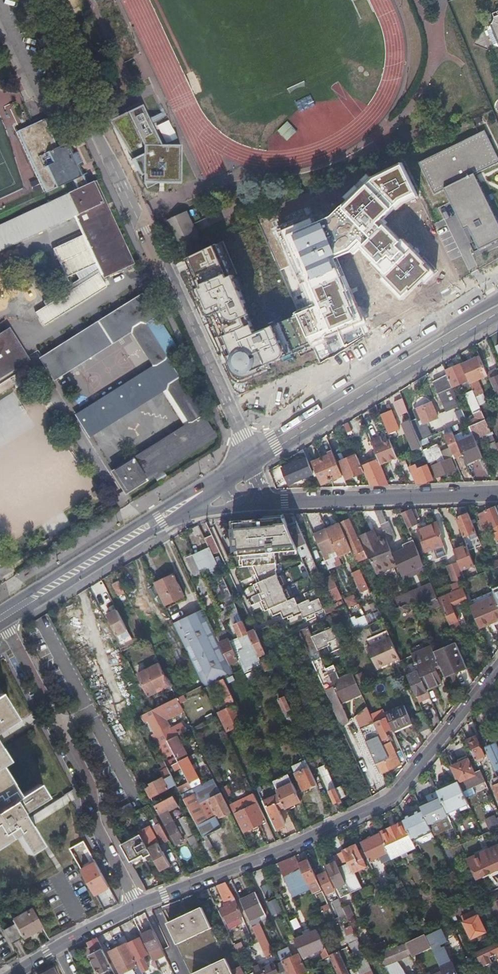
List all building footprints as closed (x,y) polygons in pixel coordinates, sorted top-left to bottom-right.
[(481,15),(485,24),(494,48),(497,57),(497,9),(481,15)] [(494,48),(485,24),(481,26),(479,30),(486,47),(490,49),(494,48)] [(159,144),(140,104),(111,118),(112,118),(132,159),(135,157),(136,161),(134,162),(140,175),(143,173),(142,180),(146,188),(158,182),(179,182),(179,144),(159,144)] [(42,117),(22,126),(26,134),(46,125),(42,117)] [(44,166),(53,184),(70,175),(74,174),(80,171),(76,164),(83,160),(78,149),(71,152),(66,141),(56,146),(46,125),(26,134),(38,155),(41,154),(47,164),(44,166)] [(18,128),(49,186),(53,184),(44,166),(38,155),(26,134),(22,126),(18,128)] [(482,246),(497,238),(497,218),(476,173),(497,162),(497,155),(485,130),(421,162),(436,192),(447,186),(466,226),(471,224),(482,246)] [(311,309),(299,316),(310,342),(355,325),(357,329),(366,325),(337,257),(353,250),(355,253),(365,245),(378,259),(372,263),(405,296),(433,271),(382,221),(401,200),(415,192),(402,163),(371,177),(333,217),(317,223),(312,219),(280,231),(311,309)] [(74,174),(80,186),(0,223),(0,251),(73,216),(83,236),(52,250),(66,279),(76,274),(80,279),(43,302),(46,306),(36,313),(44,327),(107,287),(100,276),(130,263),(92,180),(85,183),(80,171),(74,174)] [(223,243),(188,259),(202,289),(197,291),(208,316),(213,317),(217,315),(232,349),(226,352),(236,376),(241,379),(244,380),(271,368),(269,364),(312,345),(310,342),(299,316),(263,332),(223,243)] [(164,360),(165,362),(179,353),(155,312),(151,315),(139,296),(43,358),(55,377),(132,327),(140,322),(164,360)] [(132,327),(156,365),(164,360),(140,322),(132,327)] [(26,359),(9,333),(0,338),(0,375),(26,359)] [(488,375),(480,356),(462,364),(468,379),(472,388),(479,385),(477,380),(488,375)] [(30,365),(26,359),(0,375),(0,384),(30,365)] [(91,433),(168,384),(176,379),(165,362),(164,360),(156,365),(79,415),(91,433)] [(451,368),(446,370),(447,374),(453,386),(468,379),(462,364),(461,363),(455,366),(451,368)] [(447,374),(433,380),(446,411),(461,405),(458,398),(457,395),(453,386),(447,374)] [(168,384),(192,421),(200,416),(176,379),(168,384)] [(472,388),(465,392),(476,417),(472,419),(471,426),(470,426),(473,434),(475,438),(486,433),(487,433),(491,431),(480,406),(472,388)] [(408,411),(403,398),(394,401),(399,415),(408,411)] [(418,418),(412,421),(415,430),(437,420),(437,418),(431,402),(414,409),(418,418)] [(381,413),(389,433),(399,429),(389,403),(387,404),(389,410),(381,413)] [(200,416),(192,421),(115,471),(127,490),(213,436),(200,416)] [(412,421),(411,420),(404,423),(403,423),(413,448),(414,448),(421,445),(420,441),(415,430),(412,421)] [(437,420),(415,430),(420,441),(427,438),(442,431),(437,420)] [(451,427),(442,431),(450,447),(453,454),(461,451),(457,441),(451,427)] [(495,440),(491,431),(487,433),(486,433),(490,443),(495,440)] [(457,441),(461,451),(463,455),(466,461),(467,463),(483,456),(475,438),(473,434),(457,441)] [(397,457),(390,439),(382,442),(379,443),(378,441),(372,443),(379,459),(381,463),(397,457)] [(495,440),(490,443),(489,443),(497,461),(497,446),(497,444),(497,443),(495,440)] [(437,443),(423,449),(424,452),(427,459),(428,462),(430,461),(437,459),(438,462),(444,460),(440,451),(437,443)] [(451,457),(454,456),(453,454),(450,447),(440,451),(444,460),(451,457)] [(321,458),(331,480),(343,475),(333,451),(329,453),(330,455),(321,458)] [(362,466),(357,454),(339,462),(347,479),(364,472),(362,466)] [(438,481),(441,479),(440,476),(456,469),(451,457),(444,460),(438,462),(432,465),(438,481)] [(312,471),(307,458),(288,467),(283,469),(289,484),(292,482),(293,483),(313,473),(312,471)] [(323,484),(331,480),(321,458),(313,462),(316,469),(312,471),(313,473),(315,476),(318,475),(323,484)] [(389,484),(381,463),(379,459),(362,466),(364,472),(370,485),(389,484)] [(476,478),(487,474),(483,462),(472,466),(476,478)] [(410,467),(417,483),(424,483),(433,479),(427,464),(418,468),(416,464),(410,467)] [(289,484),(283,469),(278,470),(284,486),(289,484)] [(496,506),(478,513),(481,519),(479,520),(481,526),(483,532),(493,527),(497,525),(497,510),(496,506)] [(382,509),(375,510),(380,524),(383,530),(386,538),(388,542),(396,538),(389,520),(387,521),(382,509)] [(411,509),(403,512),(409,527),(416,524),(411,509)] [(469,513),(456,518),(463,536),(476,532),(469,513)] [(250,532),(241,536),(247,551),(249,551),(255,563),(265,561),(269,570),(266,571),(270,579),(268,580),(275,596),(262,602),(266,611),(270,610),(273,617),(280,614),(283,620),(286,618),(288,621),(301,615),(303,619),(324,610),(315,589),(304,594),(307,601),(298,605),(277,559),(298,550),(285,518),(259,529),(258,527),(249,530),(250,532)] [(349,518),(340,523),(352,550),(356,560),(359,559),(357,553),(363,550),(349,518)] [(438,522),(419,530),(427,550),(432,548),(436,557),(446,553),(439,533),(442,532),(438,522)] [(298,523),(289,526),(302,556),(307,553),(309,557),(312,556),(306,542),(298,523)] [(352,550),(340,523),(326,529),(331,541),(338,556),(352,550)] [(331,541),(326,529),(314,534),(319,546),(331,541)] [(209,530),(202,534),(207,545),(207,546),(208,547),(215,544),(209,530)] [(388,542),(386,538),(376,542),(373,533),(361,538),(376,572),(397,563),(393,554),(388,542)] [(395,554),(393,554),(397,563),(403,579),(409,576),(407,571),(414,568),(416,573),(425,569),(414,541),(412,537),(409,538),(410,541),(403,544),(405,549),(396,553),(395,554)] [(467,545),(454,550),(455,553),(458,562),(461,570),(474,565),(467,545)] [(191,554),(198,568),(214,561),(208,547),(207,546),(191,554)] [(200,595),(208,592),(198,570),(198,568),(191,554),(191,553),(185,556),(192,573),(200,591),(198,592),(200,595)] [(461,570),(458,562),(447,566),(453,583),(460,580),(464,579),(461,570)] [(414,568),(407,571),(409,576),(416,573),(414,568)] [(368,587),(360,569),(354,572),(361,590),(368,587)] [(154,583),(164,605),(184,595),(174,574),(154,583)] [(331,602),(342,599),(333,574),(323,577),(331,602)] [(119,581),(119,580),(112,584),(119,596),(125,593),(119,581)] [(438,596),(443,606),(443,607),(450,624),(458,621),(455,614),(457,613),(451,597),(464,592),(460,580),(453,583),(450,584),(453,590),(438,596)] [(437,597),(431,583),(409,592),(412,601),(415,606),(426,601),(437,597)] [(385,593),(382,587),(370,592),(373,598),(385,593)] [(476,597),(486,622),(487,622),(489,625),(497,622),(497,602),(493,590),(476,597)] [(347,606),(357,604),(355,594),(345,596),(347,606)] [(440,604),(437,597),(426,601),(429,608),(440,604)] [(476,597),(468,600),(478,625),(486,622),(476,597)] [(375,604),(374,601),(369,604),(372,610),(377,608),(375,604)] [(120,641),(130,636),(117,610),(107,615),(120,641)] [(193,614),(223,678),(233,673),(229,664),(219,642),(215,634),(204,610),(193,614)] [(355,628),(368,623),(365,613),(351,618),(355,628)] [(202,686),(203,688),(216,682),(223,678),(193,614),(173,624),(202,686)] [(219,642),(229,664),(238,660),(237,659),(231,645),(228,638),(226,633),(225,630),(218,614),(212,617),(219,632),(215,634),(219,642)] [(246,653),(254,649),(247,633),(242,621),(233,625),(246,653)] [(332,628),(311,638),(317,652),(327,647),(330,654),(341,649),(332,628)] [(254,649),(255,651),(257,655),(261,654),(264,660),(267,659),(265,654),(262,648),(254,630),(247,633),(254,649)] [(399,658),(390,637),(367,647),(376,668),(399,658)] [(467,667),(456,642),(433,651),(437,662),(441,669),(444,677),(467,667)] [(418,643),(411,646),(414,652),(420,649),(418,643)] [(411,646),(408,647),(410,653),(411,655),(417,670),(426,689),(441,683),(436,671),(441,669),(437,662),(433,651),(431,645),(420,649),(414,652),(411,646)] [(238,660),(242,669),(243,673),(253,669),(251,663),(259,659),(257,655),(255,651),(237,659),(238,660)] [(340,703),(331,681),(324,667),(320,657),(314,660),(333,703),(336,702),(337,704),(340,703)] [(251,663),(253,669),(262,665),(259,659),(251,663)] [(148,696),(170,685),(160,663),(137,674),(148,696)] [(331,681),(339,678),(338,677),(332,663),(324,667),(331,681)] [(272,668),(264,671),(275,694),(282,691),(272,668)] [(369,685),(368,684),(362,668),(351,673),(359,689),(369,685)] [(426,691),(426,689),(417,670),(406,674),(416,695),(426,691)] [(359,689),(351,673),(351,672),(339,678),(348,699),(361,694),(359,689)] [(223,698),(231,695),(223,678),(216,682),(223,698)] [(348,699),(339,678),(331,681),(340,703),(348,699)] [(284,712),(292,708),(286,694),(278,697),(284,712)] [(14,718),(0,695),(0,727),(14,718)] [(177,736),(186,731),(182,724),(179,724),(163,732),(157,720),(182,708),(179,703),(185,700),(183,695),(177,698),(165,704),(152,710),(140,716),(145,724),(156,746),(168,740),(177,736)] [(227,730),(244,722),(235,704),(219,712),(227,730)] [(392,730),(411,722),(403,704),(384,712),(386,716),(391,728),(392,730)] [(355,754),(361,751),(343,709),(337,712),(342,724),(355,754)] [(380,718),(383,717),(380,709),(369,714),(373,722),(380,718)] [(426,710),(416,712),(420,729),(430,727),(426,710)] [(109,711),(105,713),(110,725),(115,723),(109,711)] [(360,727),(376,763),(377,763),(389,757),(373,722),(369,714),(369,713),(364,716),(368,724),(360,727)] [(286,718),(289,724),(296,721),(293,715),(286,718)] [(357,719),(360,727),(368,724),(364,716),(357,719)] [(385,730),(389,729),(383,717),(380,718),(385,730)] [(400,764),(385,730),(380,718),(373,722),(389,757),(377,763),(382,772),(400,764)] [(496,741),(493,733),(486,736),(489,744),(485,745),(496,769),(497,768),(497,745),(496,741)] [(475,735),(466,739),(477,765),(480,763),(478,760),(484,758),(483,755),(484,754),(475,735)] [(168,740),(178,761),(187,756),(177,736),(168,740)] [(192,789),(202,784),(201,783),(189,759),(199,754),(198,751),(187,756),(178,761),(189,782),(192,788),(192,789)] [(289,760),(292,766),(305,760),(302,754),(289,760)] [(450,765),(457,780),(463,794),(486,784),(480,771),(475,774),(467,757),(450,765)] [(302,789),(316,783),(305,760),(292,766),(302,789)] [(323,760),(315,763),(323,781),(331,778),(323,760)] [(15,833),(27,852),(40,844),(19,812),(45,795),(37,782),(18,795),(0,767),(0,842),(15,833)] [(151,797),(175,784),(167,767),(160,770),(162,774),(163,776),(149,783),(150,785),(146,787),(151,797)] [(271,780),(266,768),(255,774),(260,785),(271,780)] [(290,777),(273,784),(276,790),(293,783),(290,777)] [(202,836),(205,835),(221,827),(215,815),(219,814),(220,816),(230,811),(214,778),(202,784),(192,789),(181,795),(202,836)] [(326,788),(333,803),(340,799),(339,797),(335,788),(331,778),(323,781),(326,788)] [(457,780),(445,785),(458,815),(460,814),(459,811),(469,806),(466,800),(463,794),(457,780)] [(220,785),(225,797),(232,794),(226,782),(220,785)] [(284,806),(284,807),(301,800),(293,783),(276,790),(278,793),(281,800),(284,806)] [(486,784),(463,794),(466,800),(488,790),(486,784)] [(335,788),(339,797),(345,795),(341,785),(335,788)] [(458,815),(445,785),(435,790),(438,796),(447,815),(448,820),(458,815)] [(262,801),(274,827),(284,823),(278,809),(284,806),(281,800),(278,793),(262,801)] [(234,814),(242,831),(266,820),(257,802),(253,794),(229,805),(234,814)] [(173,795),(155,805),(176,844),(183,840),(169,814),(167,815),(165,812),(178,806),(173,795)] [(438,796),(419,805),(421,809),(432,834),(451,825),(448,820),(447,815),(438,796)] [(408,815),(401,818),(402,820),(413,843),(432,834),(421,809),(412,813),(412,812),(408,814),(408,815)] [(484,820),(490,831),(497,826),(497,821),(494,814),(484,820)] [(189,837),(194,835),(184,817),(184,816),(179,818),(180,819),(189,837)] [(402,820),(378,831),(380,833),(390,857),(414,846),(413,843),(402,820)] [(163,842),(168,839),(160,823),(154,826),(163,842)] [(380,833),(361,842),(372,867),(382,862),(382,861),(390,857),(380,833)] [(144,858),(151,854),(147,847),(140,835),(121,846),(130,862),(142,855),(144,858)] [(199,861),(205,858),(200,847),(194,836),(188,839),(193,849),(194,850),(199,861)] [(151,854),(160,870),(170,865),(158,842),(147,847),(151,854)] [(466,858),(475,879),(482,876),(482,877),(490,873),(489,872),(497,868),(497,843),(466,858)] [(355,844),(332,855),(334,860),(340,872),(350,868),(352,871),(366,865),(362,858),(355,844)] [(87,859),(79,846),(70,850),(78,864),(87,859)] [(277,862),(276,862),(292,896),(300,892),(309,888),(302,872),(299,864),(298,863),(297,862),(294,855),(285,859),(277,862)] [(309,888),(311,891),(320,886),(307,859),(298,863),(299,864),(302,872),(309,888)] [(340,872),(334,860),(325,864),(336,889),(340,897),(350,893),(345,883),(340,872)] [(93,892),(107,884),(95,863),(81,870),(93,892)] [(331,891),(334,890),(326,871),(317,874),(326,893),(328,893),(331,891)] [(264,875),(257,878),(265,895),(272,892),(264,875)] [(224,882),(216,885),(225,906),(220,909),(226,923),(242,916),(235,902),(224,882)] [(265,957),(269,955),(263,942),(266,940),(258,923),(260,917),(259,915),(265,913),(255,893),(239,900),(265,957)] [(335,903),(341,915),(345,913),(344,911),(341,904),(338,898),(334,900),(335,903)] [(206,900),(199,903),(201,907),(209,923),(216,920),(206,900)] [(341,904),(344,911),(349,908),(346,902),(341,904)] [(277,903),(269,907),(272,914),(280,910),(277,903)] [(318,907),(321,912),(330,908),(328,903),(318,907)] [(209,923),(201,907),(169,922),(178,944),(211,928),(209,923)] [(460,915),(470,938),(484,932),(474,909),(460,915)] [(4,930),(12,945),(38,929),(27,911),(12,920),(14,925),(4,930)] [(294,929),(301,927),(298,917),(291,919),(294,929)] [(356,966),(360,973),(371,968),(366,959),(350,924),(343,928),(345,932),(345,933),(346,935),(345,935),(359,965),(356,966)] [(152,927),(140,933),(142,935),(153,930),(152,927)] [(325,957),(329,955),(328,954),(317,929),(310,932),(303,935),(294,939),(302,956),(321,948),(325,957)] [(153,930),(142,935),(149,951),(154,961),(165,955),(160,946),(153,930)] [(436,953),(434,954),(436,958),(440,966),(449,962),(450,961),(451,961),(444,945),(441,947),(434,931),(427,934),(436,953)] [(431,947),(424,933),(410,939),(406,941),(410,951),(424,944),(426,949),(431,947)] [(115,972),(113,970),(112,967),(97,937),(87,942),(89,946),(83,950),(87,958),(90,956),(99,973),(100,973),(116,973),(115,972)] [(137,961),(142,972),(149,968),(144,957),(149,954),(140,937),(128,943),(137,961)] [(385,947),(382,940),(375,943),(378,950),(385,947)] [(377,953),(383,965),(397,959),(411,953),(410,951),(406,941),(377,953)] [(475,951),(479,960),(481,959),(483,965),(491,962),(489,956),(497,952),(497,954),(497,941),(475,951)] [(137,961),(128,943),(110,952),(119,970),(137,961)] [(247,946),(236,951),(239,958),(250,953),(247,946)] [(307,972),(298,953),(292,956),(288,946),(277,951),(281,961),(285,969),(287,973),(303,973),(307,972)] [(337,973),(349,973),(338,950),(328,954),(329,955),(332,962),(335,969),(337,973)] [(197,954),(185,959),(189,972),(202,967),(197,954)] [(231,970),(225,958),(193,973),(233,973),(231,970)] [(387,973),(404,973),(397,959),(383,965),(387,973)] [(278,973),(285,969),(281,961),(273,965),(272,963),(261,968),(260,965),(252,968),(253,972),(249,973),(275,973),(278,973)] [(443,973),(449,973),(447,969),(451,967),(449,962),(440,966),(442,971),(443,973)] [(242,972),(239,966),(231,970),(233,973),(243,973),(242,972)]
